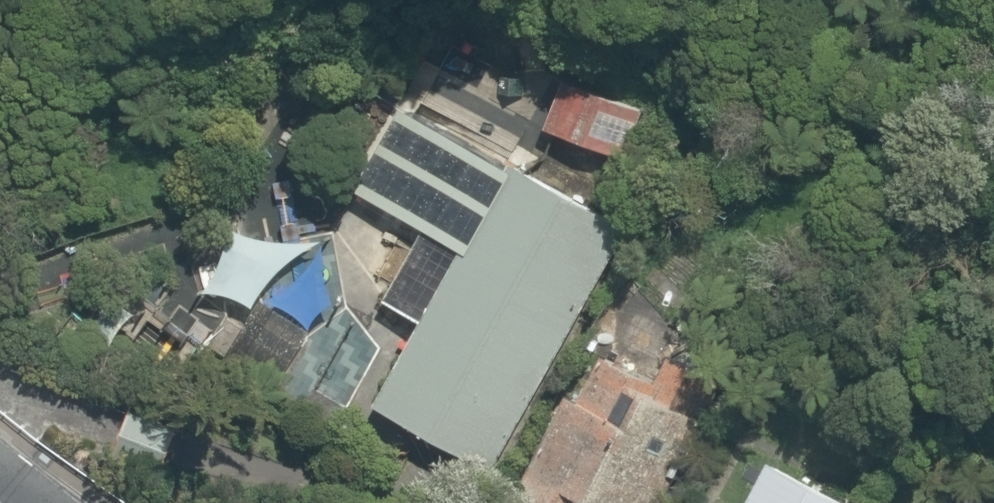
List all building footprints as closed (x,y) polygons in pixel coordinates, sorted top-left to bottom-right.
[(645,118),(577,77),(573,84),(550,123),(618,163),(645,118)] [(506,174),(405,113),(352,200),(423,243),(396,287),(427,305),(506,174)] [(585,221),(506,174),(427,305),(369,402),(468,461),(530,358),(544,367),(584,300),(550,280),(585,221)] [(262,312),(293,254),(229,220),(195,284),(258,318),(262,312)] [(315,340),(336,301),(335,249),(304,233),(293,254),(262,312),(315,340)] [(597,339),(672,376),(697,326),(622,289),(597,339)] [(335,428),(388,329),(336,301),(315,340),(283,400),(335,428)] [(517,502),(651,502),(706,393),(672,376),(597,339),(517,502)] [(861,494),(765,446),(737,502),(856,502),(861,494)] [(703,491),(697,502),(727,502),(703,491)]
